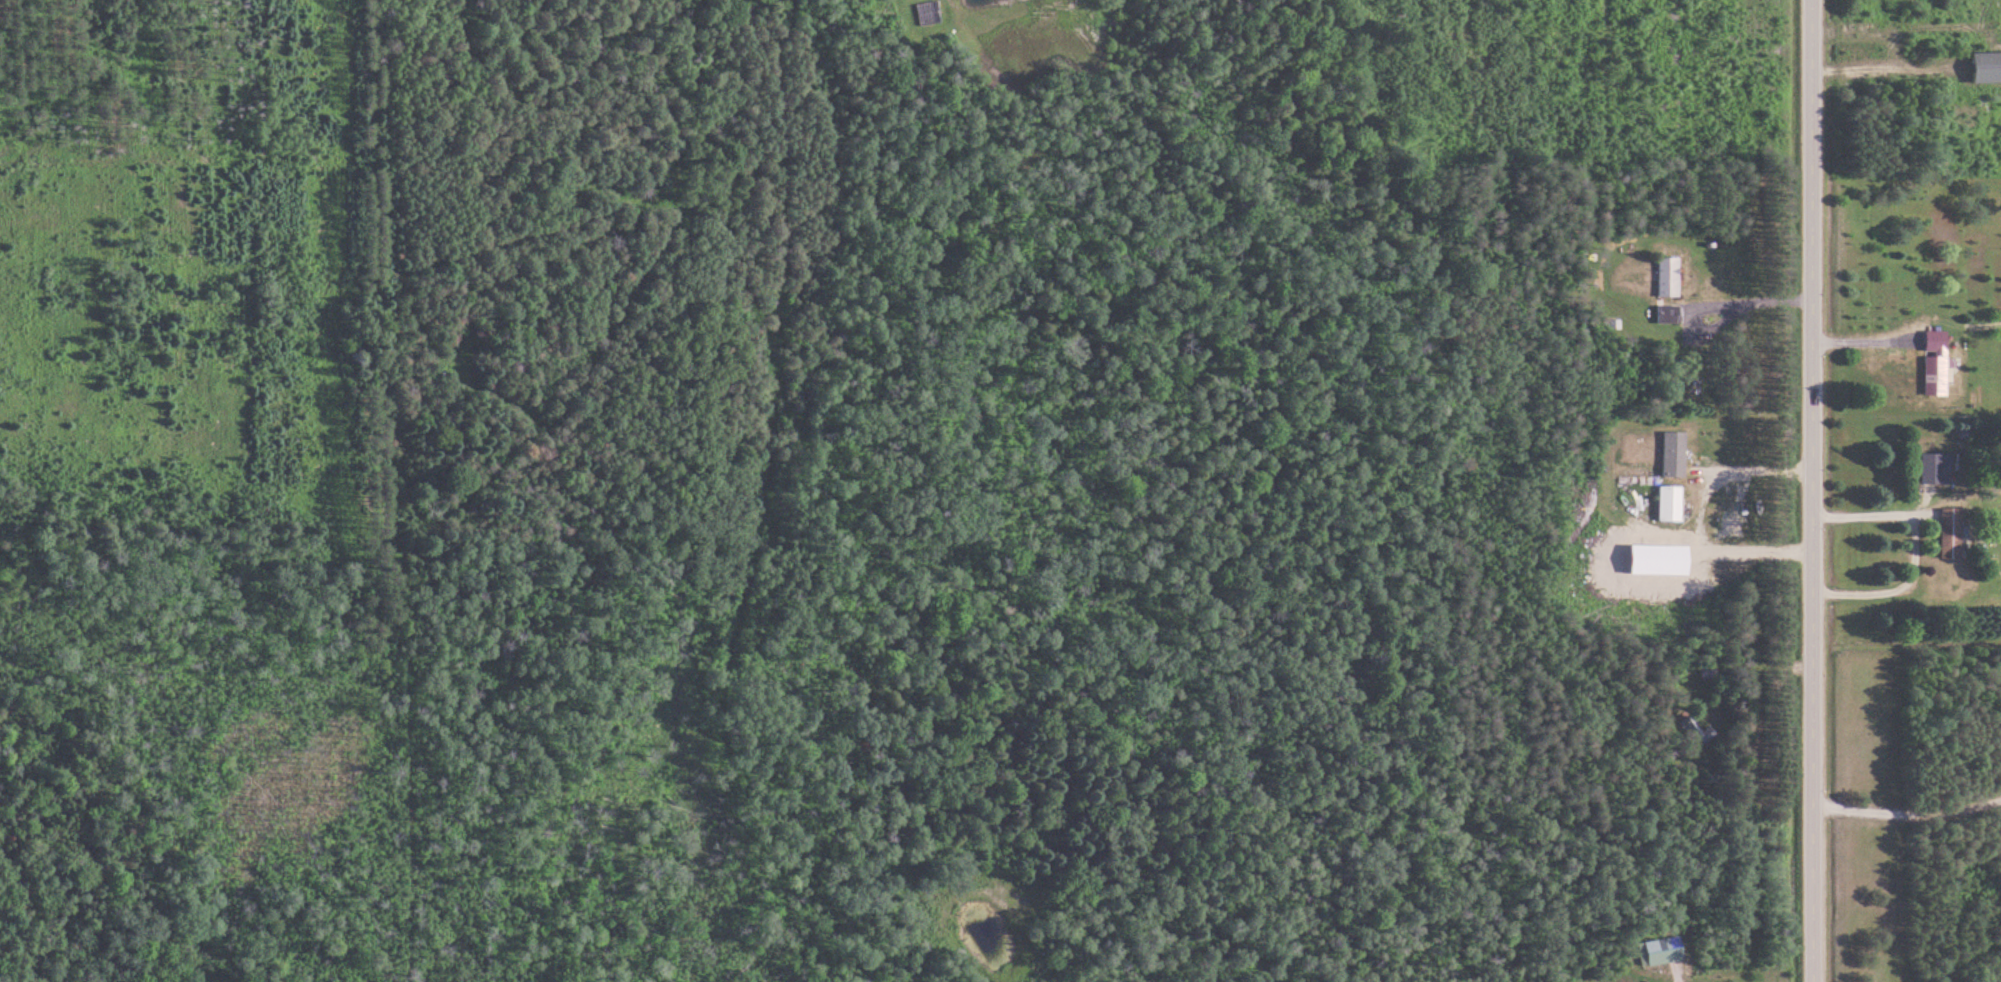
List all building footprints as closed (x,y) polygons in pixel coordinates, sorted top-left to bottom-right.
[(1972,53),(1972,67),(2000,66),(2000,52),(1972,53)] [(1679,297),(1679,258),(1659,258),(1659,297),(1679,297)] [(1659,323),(1679,323),(1679,306),(1659,306),(1659,323)] [(1947,331),(1925,331),(1925,397),(1947,397),(1947,331)] [(1663,477),(1685,477),(1685,432),(1663,432),(1663,477)] [(1659,487),(1659,522),(1682,522),(1682,487),(1659,487)] [(1961,509),(1941,509),(1941,560),(1961,560),(1961,509)] [(1704,745),(1718,734),(1698,706),(1683,716),(1704,745)] [(1684,961),(1681,937),(1644,942),(1647,966),(1684,961)]
